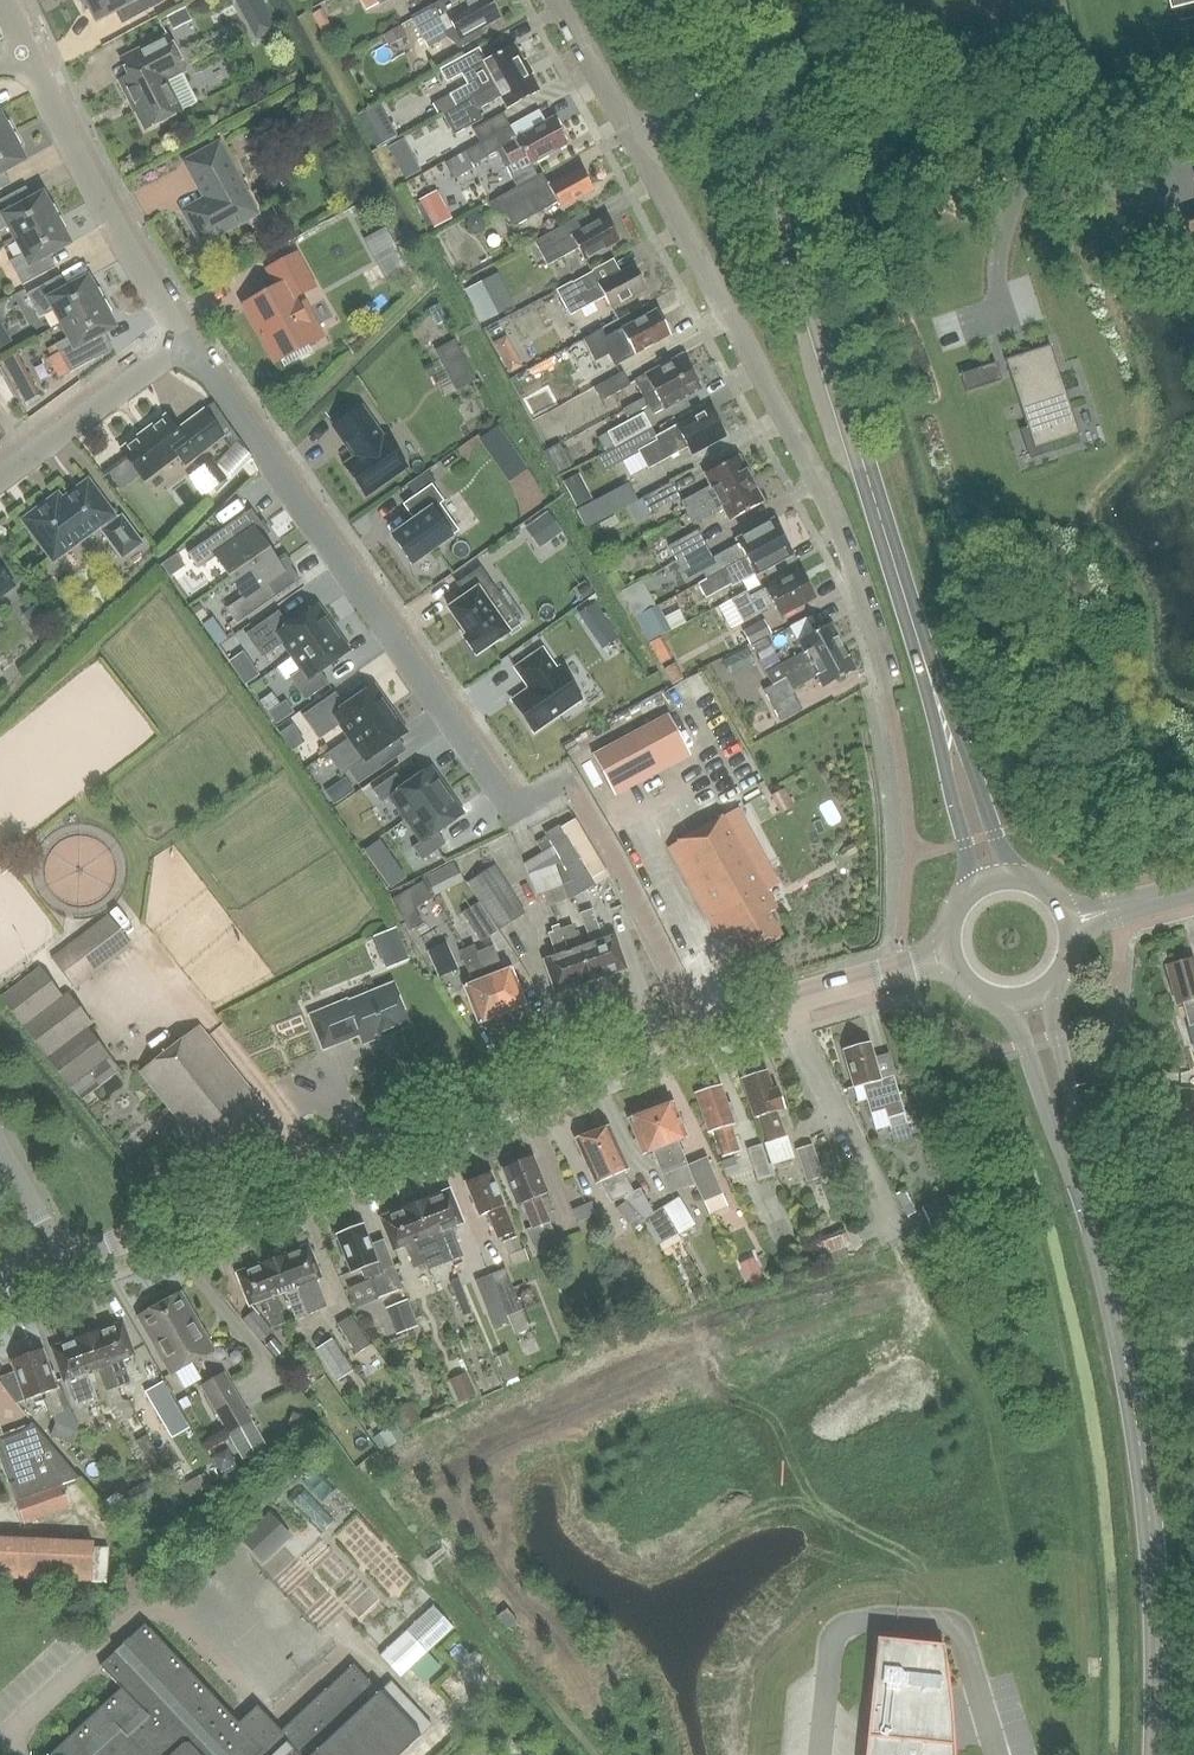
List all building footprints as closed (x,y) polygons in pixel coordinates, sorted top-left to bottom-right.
[(85,13),(90,10),(96,22),(121,9),(128,21),(164,1),(164,0),(78,0),(85,13)] [(455,37),(461,47),(481,36),(483,31),(481,28),(499,18),(489,0),(473,0),(453,11),(447,0),(414,19),(431,48),(450,37),(450,36),(451,36),(455,37)] [(1171,9),(1193,3),(1193,0),(1169,0),(1171,9)] [(185,8),(166,17),(173,30),(191,20),(185,8)] [(269,13),(249,24),(257,39),(277,28),(269,13)] [(401,26),(383,36),(389,47),(400,50),(405,47),(407,37),(401,26)] [(139,71),(119,81),(129,99),(130,98),(146,129),(182,111),(166,80),(185,70),(168,35),(130,54),(139,71)] [(459,106),(527,68),(522,60),(526,54),(522,46),(514,46),(514,45),(476,66),(466,71),(472,82),(470,85),(452,95),(459,106)] [(466,71),(476,66),(469,53),(439,69),(446,82),(466,71)] [(509,109),(540,92),(527,68),(459,106),(443,115),(455,135),(483,119),(479,110),(502,97),(509,109)] [(9,122),(3,120),(0,114),(0,142),(16,133),(9,122)] [(502,114),(474,130),(481,143),(510,127),(502,114)] [(481,144),(466,152),(473,166),(498,152),(507,170),(528,158),(531,164),(569,143),(555,118),(517,140),(510,128),(481,144)] [(390,123),(368,136),(375,149),(397,136),(390,123)] [(0,142),(0,173),(25,160),(20,151),(21,144),(16,133),(0,142)] [(422,170),(405,138),(389,147),(406,178),(422,170)] [(202,242),(243,220),(255,213),(218,145),(188,162),(208,199),(186,211),(202,242)] [(511,175),(510,176),(517,188),(538,177),(531,164),(511,175)] [(550,186),(543,174),(538,177),(517,188),(498,199),(514,228),(558,203),(561,209),(595,191),(582,168),(550,186)] [(26,186),(0,200),(0,231),(10,226),(17,240),(60,216),(54,205),(48,203),(43,194),(33,199),(26,186)] [(434,228),(452,219),(437,190),(419,200),(434,228)] [(60,216),(17,240),(24,253),(10,261),(23,285),(48,272),(41,259),(70,244),(64,234),(66,227),(60,216)] [(467,220),(466,223),(466,226),(468,229),(470,232),(473,233),(477,233),(480,231),(482,229),(483,226),(483,222),(482,219),(479,217),(476,216),(473,216),(470,217),(467,220)] [(535,243),(548,266),(580,248),(586,259),(619,241),(607,219),(577,235),(570,223),(535,243)] [(1185,224),(1193,249),(1193,220),(1185,224)] [(389,238),(370,248),(385,278),(404,268),(389,238)] [(247,305),(272,352),(299,338),(306,340),(320,332),(304,304),(298,307),(293,298),(314,287),(296,254),(269,269),(279,288),(247,305)] [(593,272),(558,291),(571,316),(607,296),(613,307),(645,290),(633,268),(600,286),(593,272)] [(62,323),(105,300),(99,288),(93,287),(88,277),(59,292),(52,280),(27,293),(40,317),(55,309),(62,323)] [(480,320),(496,311),(480,281),(464,290),(476,313),(480,320)] [(105,300),(62,323),(69,337),(55,345),(70,373),(95,359),(86,343),(115,327),(110,317),(111,311),(105,300)] [(601,330),(585,339),(597,360),(609,354),(615,366),(636,354),(669,336),(656,312),(606,339),(601,330)] [(299,338),(272,352),(279,366),(311,349),(306,340),(299,338)] [(455,341),(435,351),(443,366),(463,356),(455,341)] [(1050,345),(1004,359),(1027,428),(1034,450),(1053,444),(1080,435),(1050,345)] [(41,398),(16,353),(2,360),(29,411),(35,407),(33,403),(41,398)] [(502,359),(500,360),(509,375),(510,374),(521,368),(513,353),(502,359)] [(623,410),(694,371),(684,355),(635,382),(644,398),(623,409),(623,410)] [(965,392),(1001,380),(996,362),(959,373),(965,392)] [(648,407),(653,415),(703,388),(694,371),(623,410),(628,418),(648,407)] [(623,372),(617,376),(594,388),(600,400),(630,384),(623,372)] [(212,403),(204,410),(224,436),(222,438),(230,448),(240,440),(212,403)] [(384,437),(362,405),(333,425),(356,457),(344,466),(366,497),(409,467),(387,436),(384,437)] [(605,453),(596,458),(604,472),(639,453),(648,469),(687,448),(692,457),(728,437),(711,406),(656,436),(644,413),(597,438),(605,453)] [(121,449),(139,474),(145,481),(179,456),(186,465),(222,438),(224,436),(204,410),(177,430),(166,415),(121,449)] [(496,427),(478,440),(495,465),(505,467),(518,458),(496,427)] [(688,515),(751,480),(738,456),(706,474),(712,486),(681,503),(688,515)] [(125,461),(109,474),(121,489),(138,476),(125,461)] [(198,472),(213,491),(228,479),(213,461),(198,472)] [(428,470),(407,485),(415,497),(432,485),(433,485),(436,482),(428,470)] [(583,503),(599,495),(586,471),(570,479),(583,503)] [(751,480),(688,515),(694,526),(725,510),(732,522),(764,504),(751,480)] [(26,520),(54,558),(98,525),(122,558),(141,544),(121,517),(115,521),(111,516),(112,515),(88,482),(51,510),(47,504),(26,520)] [(649,513),(678,498),(670,482),(640,498),(649,513)] [(419,518),(393,536),(413,565),(459,532),(441,505),(445,502),(433,485),(432,485),(415,497),(408,502),(419,518)] [(590,521),(637,503),(632,489),(585,507),(590,521)] [(216,557),(230,577),(268,551),(259,538),(267,532),(251,511),(188,554),(199,569),(216,557)] [(546,513),(534,521),(549,541),(560,533),(546,513)] [(707,580),(783,539),(774,522),(738,541),(740,544),(713,559),(706,546),(676,562),(688,583),(704,575),(707,580)] [(599,524),(587,531),(593,543),(605,536),(599,524)] [(676,562),(706,546),(698,531),(669,548),(676,562)] [(783,539),(707,580),(714,594),(754,572),(756,575),(792,556),(783,539)] [(227,609),(237,624),(300,580),(285,559),(277,564),(268,551),(230,577),(244,597),(227,609)] [(0,566),(0,597),(15,586),(0,566)] [(480,567),(457,583),(466,596),(448,608),(467,635),(463,637),(475,655),(509,632),(486,600),(498,592),(480,567)] [(800,572),(766,591),(765,589),(750,598),(747,593),(732,601),(744,623),(773,606),(780,618),(815,598),(800,572)] [(585,582),(576,588),(584,599),(592,593),(585,582)] [(595,603),(583,611),(590,623),(603,615),(595,603)] [(333,627),(321,609),(318,612),(314,606),(288,625),(278,611),(245,634),(262,658),(282,644),(291,657),(333,627)] [(672,631),(659,606),(639,617),(652,642),(672,631)] [(213,617),(204,623),(218,646),(227,640),(213,617)] [(771,632),(764,619),(741,631),(748,644),(771,632)] [(806,619),(791,627),(800,643),(815,634),(806,619)] [(773,687),(843,648),(830,626),(815,634),(800,643),(805,653),(766,675),(773,687)] [(300,670),(290,677),(305,700),(328,683),(320,671),(346,653),(343,647),(346,645),(333,627),(291,657),(300,670)] [(674,658),(663,638),(653,644),(664,663),(674,658)] [(768,639),(754,646),(762,661),(776,653),(768,639)] [(528,690),(510,703),(533,735),(582,701),(559,669),(557,670),(542,648),(513,668),(519,677),(528,690)] [(748,648),(724,661),(731,674),(755,661),(748,648)] [(825,688),(856,671),(843,648),(773,687),(765,691),(782,722),(803,710),(795,696),(796,695),(794,691),(819,677),(825,688)] [(666,670),(674,684),(685,677),(677,664),(666,670)] [(378,690),(374,693),(371,687),(345,706),(335,692),(302,715),(319,739),(339,725),(348,738),(390,708),(378,690)] [(285,701),(268,713),(276,725),(293,713),(285,701)] [(390,708),(348,738),(365,761),(349,771),(358,784),(383,766),(378,759),(374,754),(403,734),(399,729),(403,726),(390,708)] [(615,797),(690,756),(667,714),(592,754),(615,797)] [(292,749),(303,741),(292,725),(281,733),(292,749)] [(396,774),(373,790),(381,802),(389,796),(406,820),(426,805),(447,791),(435,773),(432,775),(428,770),(404,786),(396,774)] [(338,784),(324,793),(333,806),(346,796),(338,784)] [(785,789),(771,796),(780,814),(794,807),(785,789)] [(426,805),(406,820),(422,843),(413,849),(422,861),(445,845),(437,833),(460,816),(457,811),(460,809),(447,791),(426,805)] [(739,812),(670,850),(721,941),(736,932),(748,954),(781,936),(768,914),(776,910),(767,892),(736,837),(749,830),(739,812)] [(576,819),(561,828),(565,836),(567,835),(597,885),(608,879),(611,877),(576,819)] [(564,886),(570,902),(597,885),(567,835),(565,836),(551,845),(553,848),(559,857),(574,883),(564,886)] [(546,836),(536,842),(543,854),(548,863),(559,857),(553,848),(551,845),(546,836)] [(574,883),(559,857),(548,863),(528,875),(537,895),(544,893),(549,909),(570,902),(564,886),(574,883)] [(396,863),(381,874),(391,888),(406,878),(396,863)] [(523,911),(493,864),(469,879),(499,926),(523,911)] [(496,931),(478,903),(462,913),(480,942),(496,931)] [(581,914),(591,946),(602,978),(627,970),(615,937),(604,941),(593,910),(581,914)] [(109,916),(52,960),(76,990),(132,947),(109,916)] [(557,994),(580,986),(561,930),(559,925),(551,928),(553,933),(549,934),(557,958),(546,962),(557,994)] [(602,978),(591,946),(581,949),(573,926),(561,930),(580,986),(602,978)] [(408,958),(395,927),(374,936),(387,967),(408,958)] [(477,948),(479,955),(502,1015),(526,1005),(512,970),(503,973),(491,942),(477,948)] [(446,943),(428,951),(440,977),(453,971),(447,958),(452,956),(446,943)] [(502,1015),(479,955),(476,947),(461,952),(474,985),(466,988),(479,1023),(502,1015)] [(1193,957),(1181,961),(1177,958),(1172,959),(1171,963),(1166,964),(1176,1002),(1182,1001),(1189,1025),(1193,1024),(1193,958),(1193,957)] [(1,999),(70,1089),(111,1058),(90,1030),(94,1026),(68,992),(63,996),(41,968),(1,999)] [(410,1025),(395,985),(333,1010),(334,1012),(312,1021),(324,1050),(361,1035),(364,1044),(410,1025)] [(262,1106),(243,1081),(200,1027),(142,1073),(208,1157),(219,1148),(234,1166),(267,1140),(248,1117),(262,1106)] [(908,1125),(905,1115),(895,1078),(896,1078),(890,1056),(876,1060),(872,1045),(860,1048),(859,1044),(847,1047),(848,1051),(845,1052),(855,1089),(864,1086),(871,1109),(886,1105),(892,1129),(908,1125)] [(786,1138),(778,1112),(784,1110),(777,1089),(774,1091),(768,1073),(757,1076),(756,1073),(744,1076),(745,1080),(742,1081),(754,1119),(757,1118),(772,1165),(772,1166),(795,1159),(788,1137),(786,1138)] [(731,1126),(738,1124),(732,1104),(728,1105),(722,1087),(711,1090),(710,1087),(698,1091),(699,1094),(696,1094),(709,1133),(715,1131),(723,1157),(739,1152),(731,1126)] [(699,1193),(704,1202),(723,1194),(707,1158),(688,1167),(678,1141),(688,1137),(674,1102),(671,1103),(669,1100),(657,1105),(658,1108),(651,1110),(681,1188),(695,1183),(699,1193)] [(681,1188),(651,1110),(643,1113),(642,1110),(630,1115),(631,1118),(628,1119),(642,1155),(653,1151),(669,1193),(681,1188)] [(640,1189),(633,1194),(623,1172),(629,1169),(621,1151),(617,1150),(606,1127),(592,1133),(620,1194),(623,1197),(624,1197),(628,1202),(644,1222),(650,1233),(658,1247),(679,1234),(664,1208),(654,1214),(640,1189)] [(613,1201),(623,1197),(620,1194),(592,1133),(577,1139),(589,1163),(588,1166),(596,1184),(603,1181),(613,1201)] [(775,1176),(772,1166),(772,1165),(768,1166),(762,1145),(748,1150),(758,1181),(775,1176)] [(824,1177),(813,1145),(797,1150),(807,1182),(824,1177)] [(539,1198),(549,1194),(542,1177),(538,1176),(532,1159),(529,1160),(528,1156),(515,1161),(517,1164),(505,1169),(513,1189),(512,1193),(517,1207),(523,1204),(533,1229),(527,1231),(536,1253),(558,1244),(539,1198)] [(499,1240),(515,1233),(492,1174),(467,1184),(475,1203),(474,1207),(476,1212),(479,1213),(481,1217),(489,1214),(499,1240)] [(905,1190),(896,1194),(907,1217),(916,1213),(905,1190)] [(449,1256),(452,1262),(464,1257),(452,1229),(463,1224),(450,1191),(427,1200),(449,1256)] [(664,1208),(679,1234),(694,1226),(679,1199),(664,1208)] [(451,1262),(452,1262),(449,1256),(427,1200),(405,1209),(418,1243),(418,1242),(430,1271),(451,1262)] [(638,1240),(650,1233),(644,1222),(628,1202),(618,1209),(638,1240)] [(952,1202),(924,1214),(930,1229),(958,1217),(952,1202)] [(427,1264),(418,1242),(418,1243),(405,1209),(381,1218),(395,1252),(406,1247),(415,1269),(427,1264)] [(379,1299),(402,1289),(393,1266),(382,1271),(370,1241),(369,1242),(363,1226),(352,1231),(350,1230),(343,1232),(342,1236),(339,1237),(346,1255),(345,1255),(353,1274),(362,1270),(366,1281),(371,1279),(379,1299)] [(817,1243),(814,1244),(819,1257),(821,1262),(822,1265),(846,1256),(843,1248),(849,1246),(844,1233),(817,1243)] [(510,1240),(503,1243),(508,1256),(509,1256),(522,1250),(517,1237),(510,1240)] [(308,1316),(317,1312),(327,1308),(316,1281),(322,1279),(309,1247),(285,1257),(308,1316)] [(297,1320),(308,1316),(285,1257),(262,1265),(276,1298),(287,1294),(297,1320)] [(756,1263),(741,1270),(742,1271),(747,1282),(750,1280),(762,1274),(760,1271),(756,1263)] [(286,1324),(276,1298),(262,1265),(239,1275),(252,1307),(263,1303),(274,1329),(286,1324)] [(491,1275),(510,1322),(515,1335),(530,1329),(506,1269),(491,1275)] [(491,1275),(474,1282),(493,1329),(510,1322),(491,1275)] [(451,1282),(451,1287),(463,1318),(473,1314),(458,1279),(451,1282)] [(192,1364),(213,1352),(180,1294),(159,1306),(192,1364)] [(417,1328),(406,1300),(388,1307),(399,1335),(417,1328)] [(172,1375),(192,1364),(159,1306),(139,1317),(172,1375)] [(262,1342),(273,1333),(256,1311),(244,1321),(262,1342)] [(371,1346),(352,1316),(339,1325),(357,1354),(371,1346)] [(132,1359),(134,1358),(122,1324),(99,1333),(119,1389),(132,1385),(130,1382),(139,1379),(132,1359)] [(107,1394),(119,1389),(99,1333),(77,1341),(89,1375),(99,1371),(107,1394)] [(354,1371),(333,1338),(319,1347),(340,1380),(354,1371)] [(273,1340),(266,1346),(275,1358),(283,1352),(273,1340)] [(97,1397),(89,1375),(77,1341),(54,1350),(66,1384),(74,1406),(97,1397)] [(51,1418),(53,1418),(56,1424),(51,1437),(74,1445),(86,1438),(61,1391),(55,1374),(51,1375),(43,1353),(14,1363),(20,1379),(1,1386),(18,1405),(50,1394),(52,1399),(45,1401),(51,1418)] [(238,1398),(224,1374),(201,1387),(216,1411),(238,1398)] [(475,1398),(465,1376),(448,1383),(457,1406),(475,1398)] [(185,1420),(162,1382),(147,1391),(170,1429),(185,1420)] [(187,1398),(179,1402),(183,1410),(191,1405),(187,1398)] [(238,1398),(216,1411),(244,1460),(266,1447),(238,1398)] [(317,1400),(313,1403),(319,1412),(323,1408),(317,1400)] [(408,1403),(391,1414),(404,1432),(420,1421),(408,1403)] [(292,1412),(288,1426),(300,1430),(304,1416),(292,1412)] [(63,1484),(64,1486),(78,1481),(31,1425),(21,1434),(1,1440),(16,1482),(11,1484),(16,1500),(63,1484)] [(147,1436),(136,1442),(143,1454),(153,1448),(147,1436)] [(228,1449),(213,1457),(221,1473),(236,1464),(228,1449)] [(147,1481),(126,1493),(134,1508),(155,1496),(147,1481)] [(173,1483),(157,1492),(169,1511),(185,1502),(173,1483)] [(72,1509),(64,1486),(63,1484),(16,1500),(16,1501),(24,1525),(72,1509)] [(120,1494),(107,1502),(118,1518),(131,1509),(120,1494)] [(241,1539),(263,1564),(292,1537),(270,1513),(241,1539)] [(92,1581),(107,1582),(109,1547),(94,1547),(94,1544),(0,1540),(0,1578),(92,1581)] [(431,1608),(379,1657),(399,1678),(409,1669),(423,1684),(441,1667),(427,1652),(451,1629),(431,1608)] [(507,1609),(498,1616),(509,1630),(518,1623),(507,1609)] [(51,1754),(401,1754),(422,1735),(400,1712),(410,1702),(391,1681),(380,1691),(354,1664),(263,1749),(222,1706),(145,1624),(101,1665),(122,1689),(51,1754)] [(954,1751),(954,1741),(950,1697),(944,1645),(877,1638),(865,1754),(954,1754),(954,1751)]
